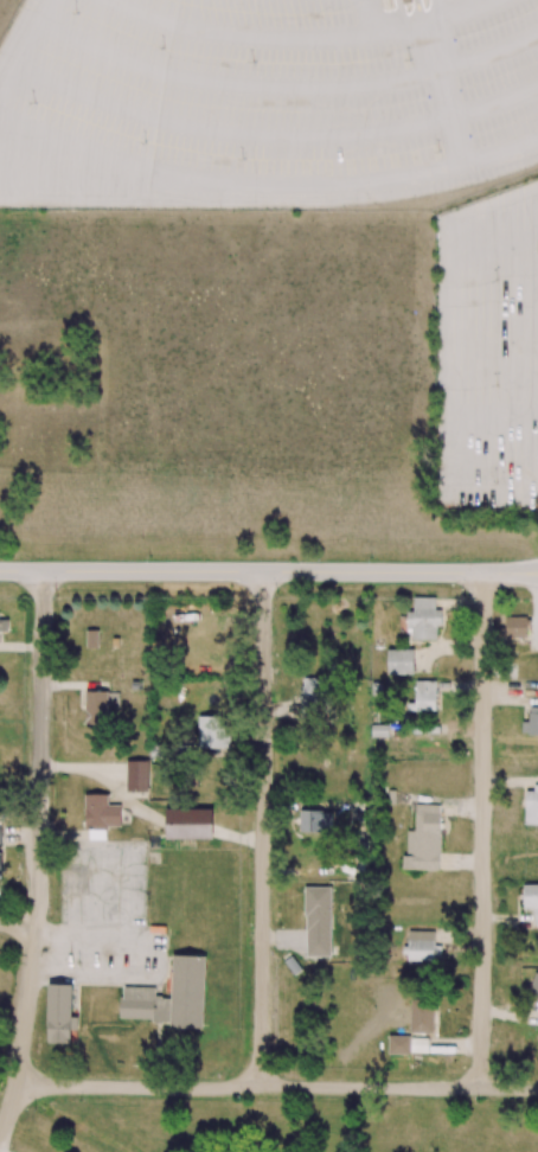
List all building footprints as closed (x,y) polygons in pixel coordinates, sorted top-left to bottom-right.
[(435,597),(413,597),(414,615),(400,615),(400,625),(410,625),(410,640),(437,640),(436,625),(441,625),(441,610),(435,610),(435,597)] [(526,617),(506,617),(506,638),(527,637),(526,617)] [(8,631),(9,620),(0,619),(0,631),(8,631)] [(98,648),(98,630),(86,630),(86,648),(98,648)] [(414,650),(388,650),(388,675),(414,675),(414,650)] [(326,678),(302,677),(300,721),(324,722),(326,678)] [(436,681),(413,681),(413,711),(435,711),(436,681)] [(108,691),(85,692),(86,724),(109,723),(108,691)] [(537,735),(537,709),(529,709),(529,722),(522,722),(522,735),(537,735)] [(227,716),(198,717),(198,748),(228,748),(227,716)] [(388,737),(387,725),(371,725),(371,737),(388,737)] [(148,761),(127,761),(127,791),(148,791),(148,761)] [(537,823),(537,788),(526,787),(525,823),(537,823)] [(121,826),(121,805),(109,805),(108,794),(86,795),(86,839),(106,839),(106,826),(121,826)] [(439,870),(440,805),(415,805),(415,831),(405,831),(404,870),(439,870)] [(166,810),(166,839),(213,838),(212,809),(166,810)] [(300,831),(332,831),(332,810),(300,811),(300,831)] [(523,907),(533,908),(533,924),(537,924),(537,885),(523,884),(523,907)] [(331,887),(306,887),(305,956),(331,956),(331,887)] [(406,961),(441,960),(441,945),(434,945),(434,931),(406,931),(406,961)] [(204,1028),(205,956),(172,955),(172,997),(155,997),(155,988),(121,987),(120,1020),(171,1021),(170,1027),(204,1028)] [(535,972),(529,993),(537,996),(537,973),(535,972)] [(71,1043),(71,1029),(77,1030),(78,1017),(72,1017),(72,985),(48,984),(47,1042),(71,1043)] [(410,1032),(433,1033),(434,1001),(411,1000),(410,1032)] [(410,1036),(388,1035),(388,1054),(410,1054),(410,1036)] [(428,1038),(411,1038),(411,1052),(428,1052),(428,1038)]
